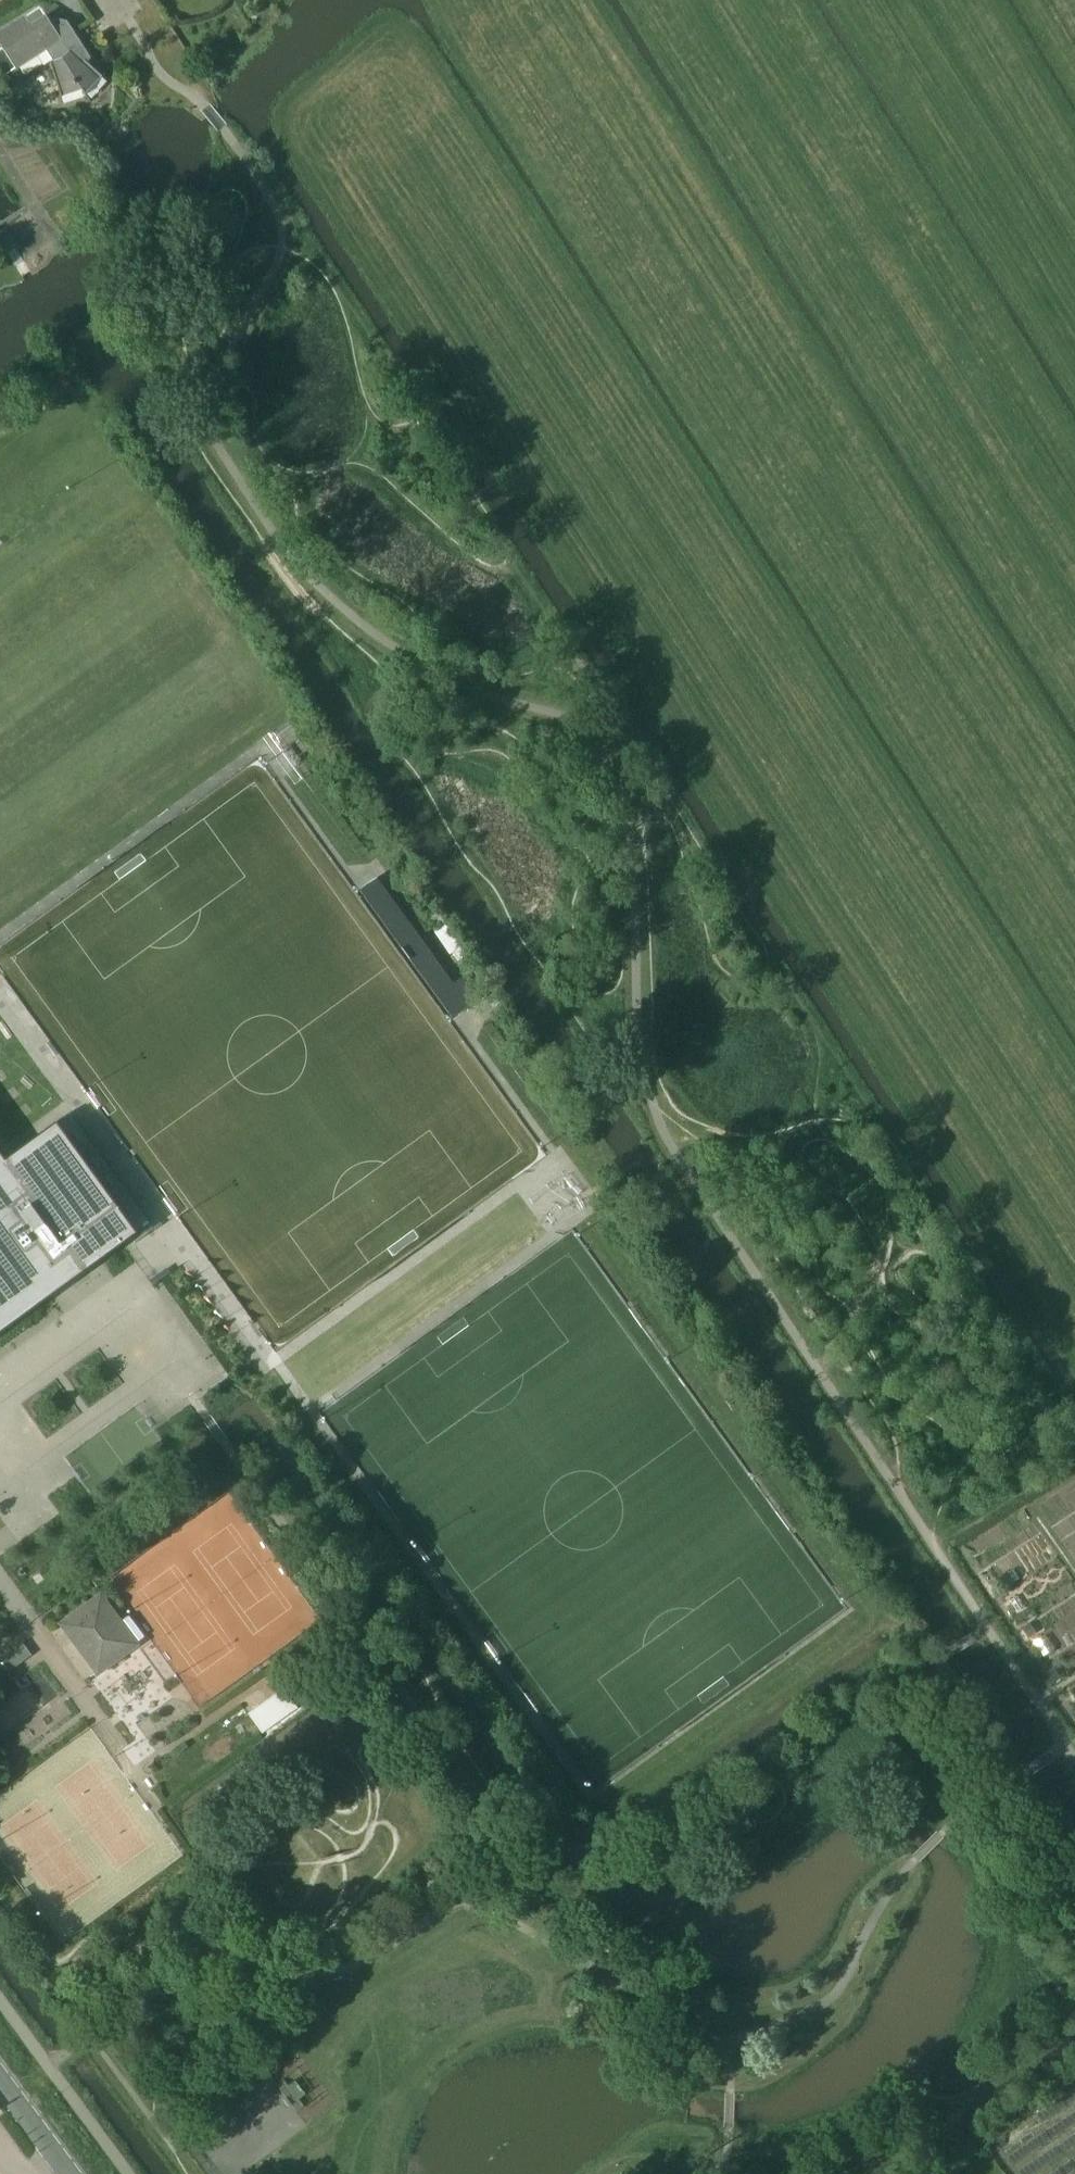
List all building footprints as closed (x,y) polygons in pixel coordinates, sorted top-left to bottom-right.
[(92,59),(68,21),(47,17),(34,25),(28,17),(42,8),(41,7),(0,34),(0,43),(17,69),(47,49),(54,61),(53,62),(51,63),(63,98),(83,91),(91,102),(92,102),(87,95),(103,77),(88,63),(91,60),(92,59)] [(32,104),(22,110),(28,118),(37,112),(32,104)] [(8,253),(17,248),(19,246),(9,231),(0,237),(0,242),(7,254),(8,253)] [(441,995),(456,1016),(481,998),(466,977),(455,985),(441,995)] [(52,1296),(101,1261),(124,1245),(133,1238),(140,1233),(153,1223),(72,1112),(61,1120),(48,1129),(7,1159),(0,1150),(0,1334),(52,1296)] [(65,1624),(68,1628),(99,1671),(136,1644),(102,1597),(65,1624)] [(1029,1638),(1036,1633),(1030,1624),(1023,1629),(1029,1638)] [(1055,1667),(1047,1672),(1053,1682),(1061,1677),(1055,1667)]
